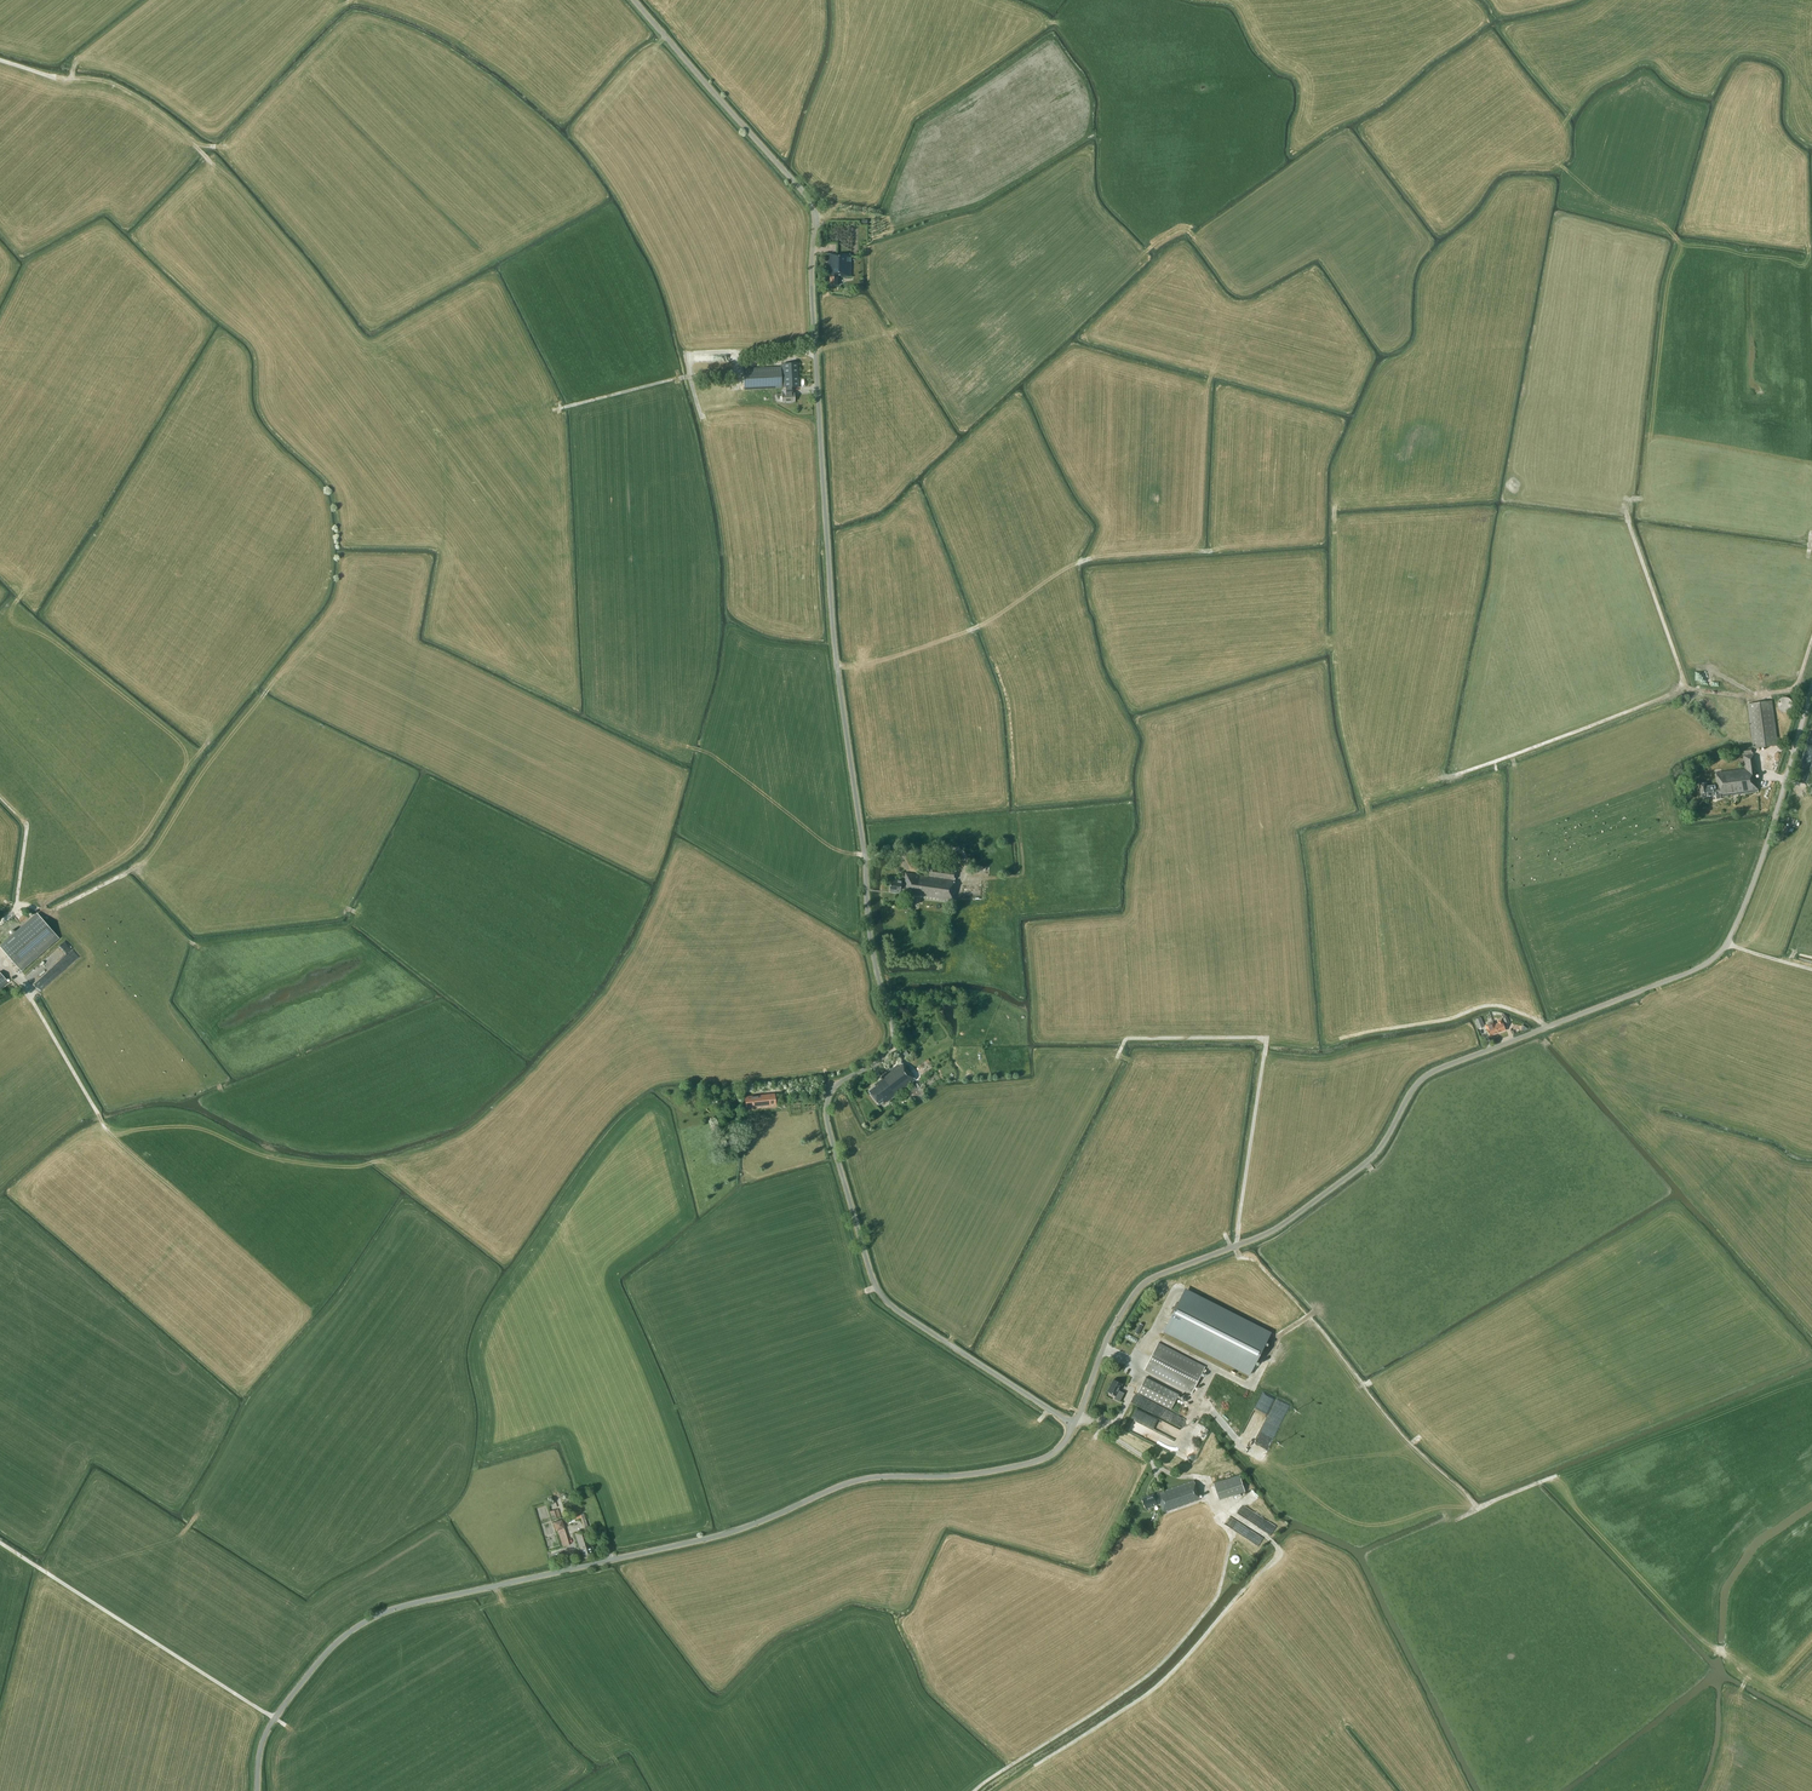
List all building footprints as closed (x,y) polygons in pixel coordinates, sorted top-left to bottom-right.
[(844,255),(829,254),(829,271),(831,271),(831,285),(838,285),(839,274),(841,274),(841,276),(850,276),(851,255),(844,255)] [(781,367),(774,367),(743,369),(744,390),(783,388),(783,394),(781,394),(782,402),(795,401),(794,393),(793,393),(793,387),(799,387),(797,363),(783,364),(780,364),(781,367)] [(1778,707),(1786,711),(1792,700),(1784,695),(1778,707)] [(1749,703),(1754,748),(1780,745),(1774,700),(1749,703)] [(1754,748),(1753,747),(1740,749),(1741,756),(1743,755),(1745,770),(1716,774),(1718,784),(1707,786),(1706,783),(1700,784),(1701,797),(1716,795),(1717,799),(1721,798),(1721,796),(1758,791),(1752,748),(1754,748)] [(957,865),(949,864),(949,868),(929,866),(928,875),(905,873),(904,885),(902,885),(902,880),(892,879),(890,892),(901,893),(901,892),(909,893),(908,896),(952,902),(957,865)] [(0,945),(0,946),(21,971),(59,938),(37,913),(0,945)] [(8,982),(0,972),(0,989),(8,982)] [(1484,1026),(1481,1017),(1475,1020),(1478,1029),(1484,1026)] [(1494,1025),(1498,1033),(1506,1030),(1501,1019),(1497,1021),(1498,1023),(1494,1025)] [(1498,1033),(1494,1025),(1490,1026),(1489,1024),(1485,1025),(1489,1036),(1498,1033)] [(916,1079),(902,1061),(882,1077),(883,1079),(875,1085),(876,1086),(868,1091),(879,1105),(884,1101),(885,1103),(916,1079)] [(925,1094),(916,1082),(908,1088),(908,1089),(906,1090),(909,1094),(910,1094),(915,1101),(925,1094)] [(746,1107),(763,1105),(762,1095),(745,1097),(746,1107)] [(731,1104),(730,1097),(722,1098),(723,1105),(731,1104)] [(1163,1333),(1248,1377),(1270,1334),(1206,1301),(1203,1306),(1183,1295),(1163,1333)] [(1205,1367),(1198,1363),(1158,1342),(1144,1369),(1191,1394),(1205,1367)] [(1179,1394),(1146,1377),(1138,1392),(1171,1409),(1179,1394)] [(1122,1384),(1113,1379),(1107,1391),(1116,1395),(1114,1399),(1120,1401),(1124,1393),(1119,1390),(1122,1384)] [(1136,1408),(1127,1430),(1155,1442),(1165,1420),(1136,1408)] [(1245,1491),(1240,1474),(1214,1483),(1219,1499),(1245,1491)] [(1160,1503),(1163,1513),(1200,1500),(1194,1480),(1157,1493),(1157,1494),(1154,1495),(1153,1494),(1142,1498),(1146,1508),(1157,1504),(1160,1503)] [(547,1505),(537,1508),(549,1548),(559,1545),(547,1505)] [(553,1518),(561,1515),(558,1507),(550,1510),(553,1518)] [(589,1528),(584,1513),(568,1519),(569,1522),(581,1518),(585,1530),(575,1533),(581,1552),(582,1552),(584,1557),(593,1554),(591,1549),(592,1549),(586,1529),(589,1528)] [(570,1544),(562,1519),(553,1522),(557,1532),(558,1532),(563,1547),(570,1544)]
